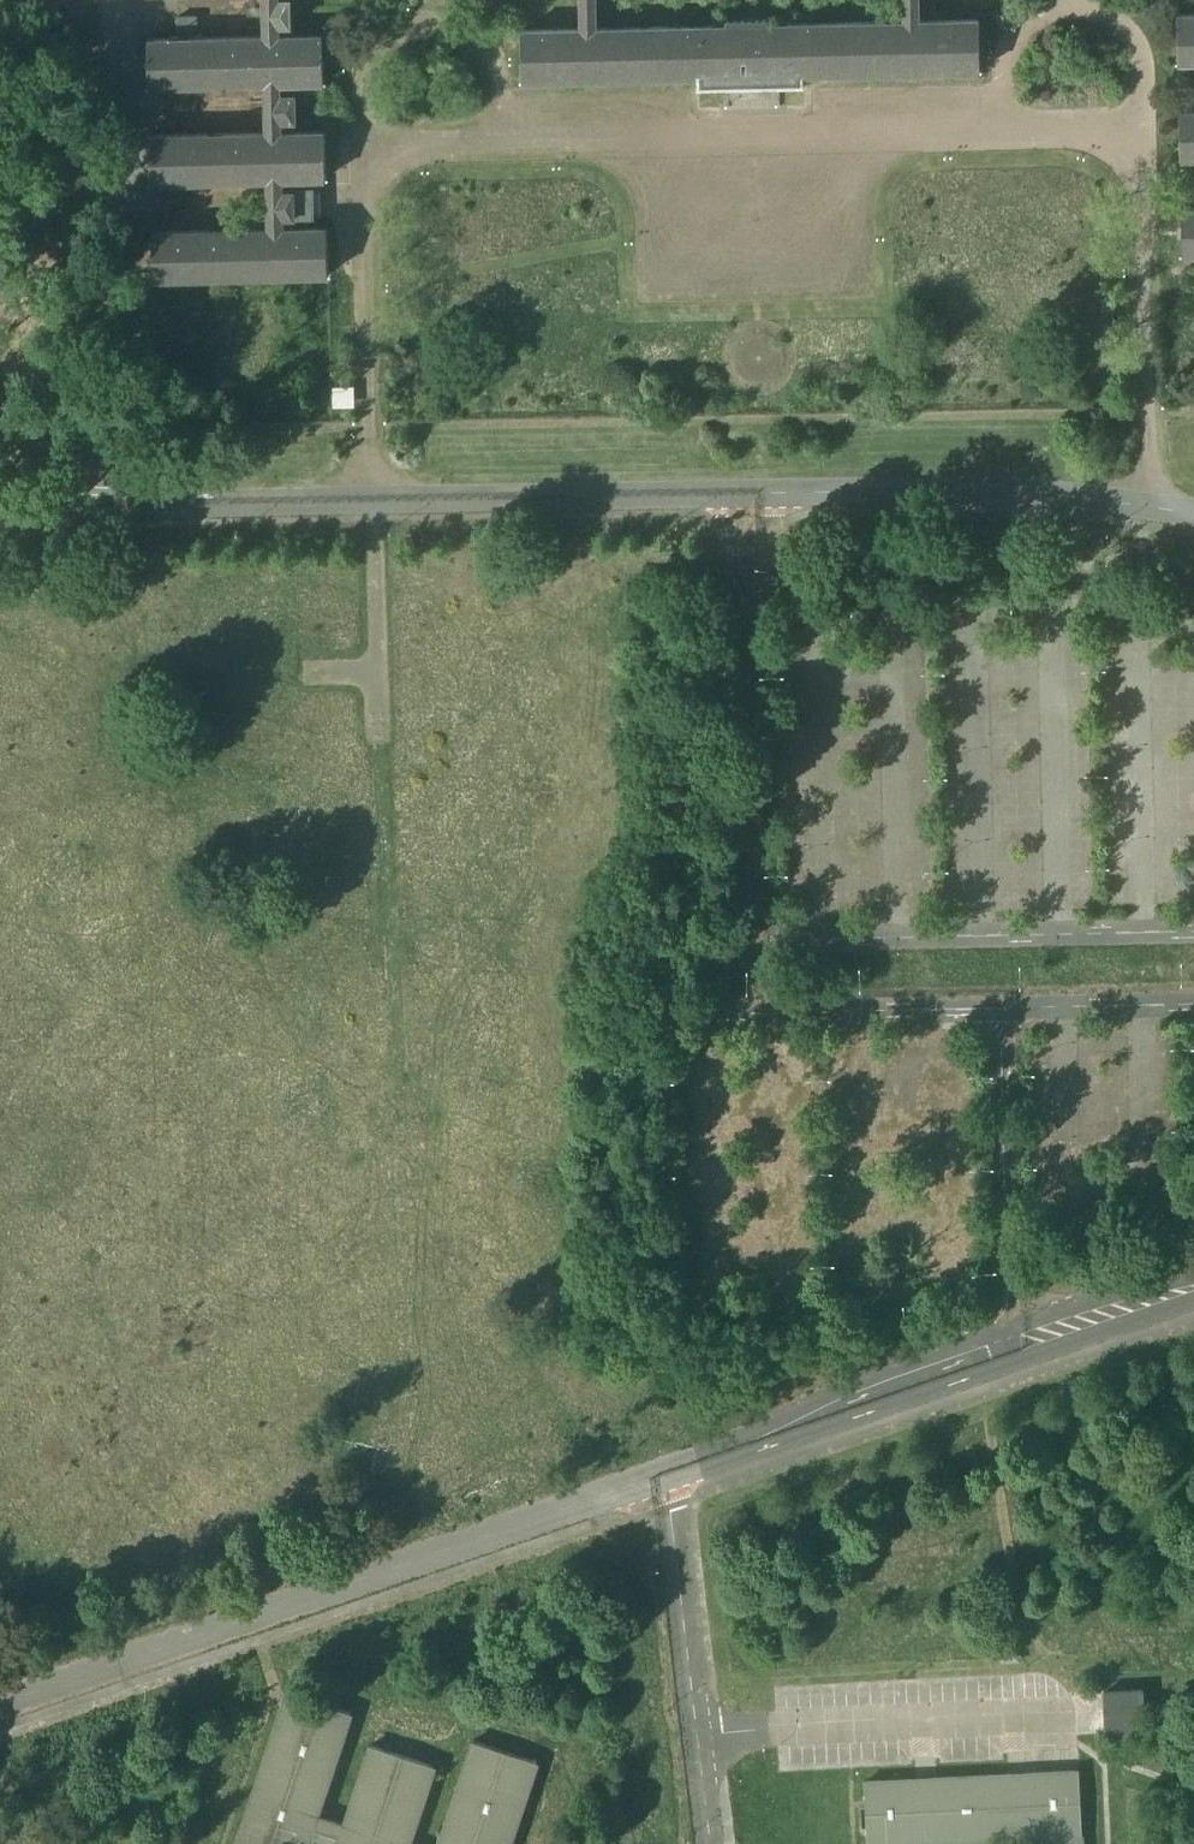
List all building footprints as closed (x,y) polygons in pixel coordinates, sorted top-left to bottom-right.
[(266,42),(150,44),(152,96),(266,91),(268,136),(153,139),(155,190),(270,187),(269,234),(157,235),(159,287),(334,285),(331,232),(289,233),(288,225),(299,225),(299,194),(288,194),(288,187),(332,186),(331,136),(289,137),(290,129),(303,129),(301,99),(287,98),(288,90),(331,90),(329,38),(287,39),(286,33),(297,31),(296,3),(283,3),(283,0),(266,0),(266,42)] [(410,12),(452,11),(452,0),(409,0),(410,12)] [(577,33),(522,36),(526,91),(697,87),(698,95),(804,91),(804,83),(979,82),(978,23),(920,24),(919,0),(902,0),(903,26),(773,28),(774,23),(719,24),(719,30),(596,32),(595,0),(576,0),(577,33)] [(1176,19),(1178,71),(1193,71),(1193,18),(1176,19)] [(1178,116),(1183,168),(1193,168),(1193,116),(1178,116)] [(1181,212),(1183,264),(1193,264),(1193,212),(1181,212)] [(330,384),(330,403),(351,403),(351,384),(330,384)] [(1144,1690),(1105,1692),(1107,1734),(1146,1732),(1144,1690)] [(434,1767),(370,1746),(344,1825),(317,1816),(350,1713),(286,1692),(236,1843),(307,1843),(308,1841),(318,1843),(409,1843),(434,1767)] [(439,1843),(510,1843),(537,1763),(472,1742),(439,1843)] [(866,1781),(869,1843),(920,1843),(920,1841),(1033,1835),(1033,1843),(1082,1843),(1079,1771),(866,1781)]
